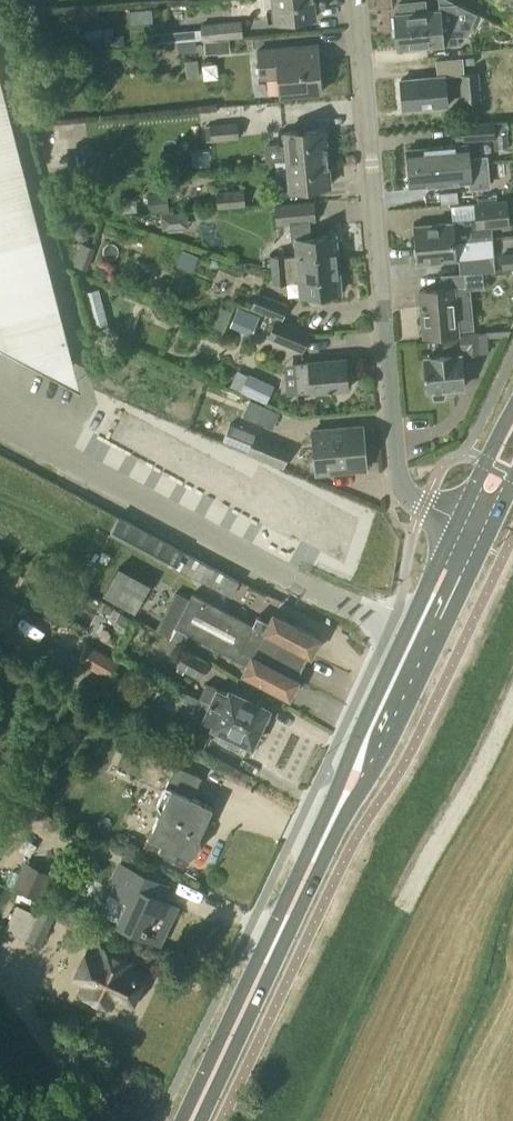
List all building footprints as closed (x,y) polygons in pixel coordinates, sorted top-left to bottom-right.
[(274,20),(314,17),(312,0),(272,0),(274,20)] [(399,13),(394,14),(396,34),(426,30),(426,27),(438,26),(438,21),(456,19),(454,4),(438,5),(439,9),(427,11),(427,0),(398,3),(399,13)] [(496,3),(512,10),(512,0),(497,0),(496,3)] [(426,30),(396,34),(398,49),(443,45),(443,46),(458,45),(457,37),(468,36),(477,15),(454,4),(456,19),(438,21),(438,26),(426,27),(426,30)] [(200,24),(201,41),(243,38),(240,21),(200,24)] [(209,42),(210,54),(229,53),(228,41),(209,42)] [(286,45),(286,47),(257,49),(259,77),(278,76),(279,95),(319,92),(317,60),(320,60),(318,43),(286,45)] [(444,75),(444,77),(459,76),(461,101),(481,99),(478,73),(464,74),(463,58),(435,61),(436,75),(444,75)] [(444,75),(436,75),(401,79),(403,110),(447,106),(444,77),(444,75)] [(6,103),(0,105),(0,197),(28,189),(6,103)] [(495,148),(509,147),(507,120),(493,121),(494,137),(495,148)] [(494,137),(493,121),(482,122),(483,137),(494,137)] [(456,139),(483,137),(482,122),(455,124),(456,139)] [(239,139),(237,123),(209,125),(211,142),(239,139)] [(287,160),(327,157),(325,129),(285,131),(287,160)] [(469,162),(467,143),(407,149),(408,168),(469,162)] [(329,186),(327,157),(287,160),(289,189),(329,186)] [(469,162),(408,168),(410,187),(471,181),(469,162)] [(0,197),(0,289),(50,276),(28,189),(0,197)] [(245,207),(243,191),(216,192),(217,208),(245,207)] [(148,212),(168,211),(166,193),(147,195),(148,212)] [(452,220),(452,222),(414,226),(416,244),(455,240),(490,237),(489,228),(510,225),(507,200),(474,203),(475,218),(452,220)] [(297,267),(336,264),(334,236),(310,238),(308,222),(315,221),(313,202),(273,206),(275,227),(288,225),(289,239),(294,238),(296,257),(284,258),(284,256),(269,256),(270,269),(297,267)] [(490,237),(455,240),(416,244),(418,263),(492,255),(490,237)] [(496,254),(512,251),(512,240),(495,242),(496,254)] [(182,251),(175,266),(191,273),(198,257),(182,251)] [(502,254),(504,267),(512,266),(512,253),(502,254)] [(339,293),(336,264),(297,267),(270,269),(271,286),(287,285),(287,283),(298,282),(300,297),(339,293)] [(442,275),(443,288),(419,290),(423,337),(442,335),(458,334),(455,291),(466,290),(464,274),(442,275)] [(0,289),(0,348),(42,370),(73,362),(50,276),(0,289)] [(83,293),(88,311),(102,307),(98,289),(83,293)] [(275,319),(282,321),(288,305),(257,292),(250,308),(275,319)] [(259,317),(237,308),(230,325),(251,334),(259,317)] [(282,321),(275,319),(267,338),(302,353),(310,333),(282,321)] [(488,332),(458,334),(442,335),(443,352),(465,351),(465,358),(480,357),(480,354),(490,354),(488,332)] [(444,399),(447,389),(463,387),(460,354),(426,358),(429,390),(430,390),(434,400),(444,399)] [(348,389),(345,358),(294,363),(297,394),(348,389)] [(266,404),(274,386),(248,374),(240,392),(266,404)] [(366,520),(259,463),(252,477),(123,408),(106,440),(291,539),(293,535),(343,562),(366,520)] [(313,431),(316,473),(367,468),(364,426),(313,431)] [(247,453),(282,467),(288,451),(254,437),(247,453)] [(240,582),(119,516),(109,533),(173,565),(232,599),(240,582)] [(151,584),(128,572),(113,602),(135,614),(151,584)] [(192,593),(191,595),(305,656),(307,654),(310,655),(319,638),(273,614),(268,622),(256,615),(251,625),(192,593)] [(191,595),(181,615),(295,675),(305,656),(191,595)] [(295,675),(181,615),(175,626),(247,664),(242,673),(289,697),(298,680),(294,678),(295,675)] [(120,663),(87,644),(77,661),(110,680),(120,663)] [(209,662),(186,649),(176,667),(200,680),(209,662)] [(207,683),(200,697),(260,727),(268,710),(231,692),(229,694),(207,683)] [(260,727),(200,697),(199,698),(187,692),(183,700),(195,706),(191,713),(214,724),(213,726),(223,731),(218,741),(237,750),(241,741),(251,745),(260,727)] [(144,846),(186,865),(213,807),(201,801),(202,800),(193,796),(202,776),(175,764),(157,804),(161,811),(144,846)] [(40,902),(52,875),(25,862),(12,888),(40,902)] [(119,865),(107,890),(130,900),(119,924),(159,942),(176,906),(160,899),(166,886),(119,865)] [(40,947),(56,915),(41,908),(26,941),(40,947)] [(113,997),(130,1004),(143,976),(129,969),(132,963),(100,947),(97,954),(88,950),(75,979),(85,984),(81,992),(109,1005),(113,997)] [(170,969),(153,978),(159,989),(176,981),(170,969)]
